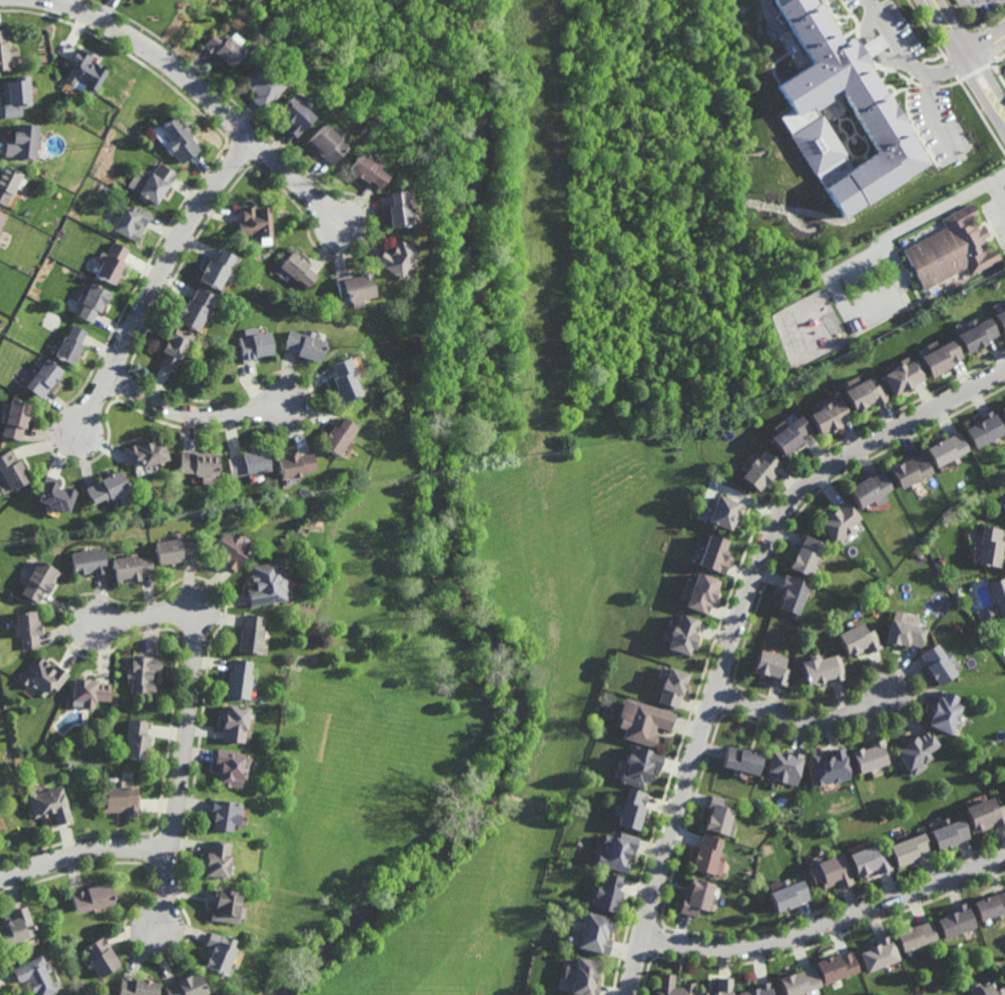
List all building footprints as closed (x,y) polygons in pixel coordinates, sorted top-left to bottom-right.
[(775,8),(811,63),(776,85),(794,113),(784,119),(844,213),(926,161),(862,62),(866,60),(851,38),(843,43),(815,0),(773,0),(775,8)] [(9,69),(0,70),(0,29),(3,29),(5,41),(6,41),(8,59),(10,59),(10,65),(9,65),(9,69)] [(240,39),(235,45),(242,50),(228,67),(213,54),(211,56),(199,45),(209,33),(218,41),(224,34),(226,37),(230,31),(240,39)] [(885,47),(877,34),(859,45),(867,58),(885,47)] [(83,52),(84,50),(93,55),(90,61),(92,63),(93,61),(101,65),(100,68),(106,71),(93,95),(85,91),(82,91),(75,87),(74,84),(65,80),(73,66),(68,63),(77,48),(83,52)] [(262,68),(264,66),(269,71),(269,72),(270,73),(272,71),(274,73),(276,72),(278,75),(278,76),(280,78),(278,80),(284,86),(277,93),(278,94),(272,100),(271,100),(262,110),(250,99),(254,94),(250,90),(250,91),(245,86),(246,85),(241,80),(256,63),(262,68)] [(5,118),(3,103),(5,102),(3,81),(15,80),(15,76),(28,75),(32,106),(22,108),(23,116),(5,118)] [(304,108),(305,107),(315,117),(296,138),(283,126),(286,123),(274,112),(290,95),(304,108)] [(180,122),(181,121),(187,129),(186,130),(191,136),(190,137),(200,149),(182,163),(173,152),(170,148),(168,149),(166,146),(165,147),(162,143),(162,142),(153,131),(160,125),(162,127),(175,116),(180,122)] [(35,158),(5,156),(6,139),(13,140),(14,131),(18,131),(18,123),(38,125),(35,158)] [(330,165),(306,142),(323,123),(339,137),(337,138),(347,147),(330,165)] [(371,160),(373,157),(381,163),(378,166),(389,175),(377,190),(366,182),(365,183),(347,169),(360,152),(371,160)] [(179,174),(171,187),(169,186),(157,204),(139,193),(152,172),(153,173),(161,162),(179,174)] [(6,206),(0,203),(0,170),(3,165),(22,175),(16,187),(18,188),(14,195),(13,194),(6,206)] [(407,207),(409,207),(410,216),(408,216),(409,224),(389,228),(385,206),(388,205),(386,192),(404,189),(407,207)] [(979,226),(980,226),(981,228),(984,226),(989,235),(984,238),(986,241),(984,242),(989,250),(995,247),(1001,259),(972,275),(968,268),(926,291),(917,275),(912,278),(907,269),(913,266),(904,250),(947,227),(942,218),(974,202),(981,216),(975,219),(979,226)] [(152,213),(145,227),(144,226),(141,232),(142,233),(138,242),(113,229),(125,205),(133,209),(135,205),(152,213)] [(257,209),(259,208),(259,207),(270,206),(272,237),(261,237),(261,234),(240,236),(238,220),(242,220),(241,207),(246,207),(246,206),(256,205),(257,209)] [(8,218),(0,233),(0,212),(3,214),(2,215),(8,218)] [(415,251),(411,257),(414,260),(408,268),(405,268),(398,278),(373,261),(382,248),(389,253),(389,252),(387,251),(389,248),(391,249),(393,246),(393,245),(395,243),(396,243),(398,240),(415,251)] [(123,262),(125,263),(115,284),(96,275),(103,261),(98,259),(102,251),(107,253),(114,241),(129,249),(123,262)] [(231,270),(234,272),(229,281),(224,278),(219,289),(199,279),(203,272),(201,272),(205,265),(206,266),(210,259),(212,260),(219,247),(237,257),(231,270)] [(316,276),(306,289),(292,277),(290,279),(285,274),(282,278),(274,272),(292,250),(309,264),(306,268),(316,276)] [(362,298),(363,305),(352,307),(351,301),(348,302),(347,296),(339,297),(335,277),(369,270),(374,296),(362,298)] [(101,312),(99,311),(93,322),(76,314),(82,303),(78,300),(83,291),(87,293),(92,282),(111,292),(101,312)] [(210,310),(214,312),(208,322),(204,320),(198,331),(177,320),(181,313),(180,313),(183,307),(184,307),(188,299),(191,300),(197,287),(217,297),(210,310)] [(993,316),(1004,310),(1004,334),(1004,335),(993,316)] [(980,324),(988,319),(998,337),(986,343),(987,346),(985,347),(985,348),(977,353),(977,352),(970,356),(960,336),(971,330),(968,324),(977,319),(980,324)] [(81,343),(84,344),(73,364),(55,355),(60,346),(58,345),(62,338),(63,339),(72,323),(88,331),(81,343)] [(194,335),(189,345),(188,345),(174,372),(159,364),(165,352),(162,350),(170,333),(171,334),(176,326),(194,335)] [(313,337),(325,341),(319,362),(310,359),(309,361),(302,359),(303,357),(296,355),(297,352),(283,348),(288,329),(302,333),(304,328),(315,332),(313,337)] [(241,361),(238,336),(251,335),(251,333),(271,331),(273,353),(256,356),(256,359),(241,361)] [(965,359),(953,365),(955,369),(934,380),(923,359),(931,354),(927,347),(938,341),(941,348),(956,341),(965,359)] [(360,395),(341,402),(337,392),(333,394),(331,388),(335,386),(331,378),(335,376),(330,364),(348,357),(357,378),(354,379),(360,395)] [(64,370),(50,388),(49,388),(42,398),(26,386),(34,375),(31,372),(37,364),(40,367),(47,358),(64,370)] [(912,364),(918,361),(928,380),(916,386),(917,389),(904,396),(903,395),(896,398),(885,377),(897,371),(896,369),(903,366),(901,362),(909,358),(912,364)] [(861,385),(870,381),(874,389),(882,385),(890,402),(876,408),(874,405),(870,407),(870,408),(865,411),(866,412),(857,417),(846,394),(848,393),(844,385),(858,378),(861,385)] [(25,429),(25,428),(21,440),(3,435),(6,424),(1,422),(4,412),(9,413),(13,398),(32,404),(25,429)] [(836,404),(842,401),(852,420),(841,426),(842,429),(836,432),(837,433),(829,437),(827,435),(821,439),(810,418),(822,412),(820,410),(828,406),(826,402),(833,398),(836,404)] [(978,452),(968,433),(976,429),(975,428),(983,423),(981,418),(993,412),(995,416),(994,417),(1004,436),(994,442),(995,443),(978,452)] [(355,426),(348,436),(352,438),(347,447),(344,445),(337,455),(319,443),(323,437),(322,436),(326,431),(326,432),(331,425),(332,426),(338,415),(355,426)] [(813,434),(801,442),(803,445),(784,459),(770,441),(778,435),(773,429),(783,421),(787,427),(800,418),(813,434)] [(971,453),(960,460),(962,464),(953,469),(951,465),(939,471),(928,452),(935,448),(942,444),(942,445),(949,441),(949,440),(960,434),(971,453)] [(169,460),(163,462),(164,465),(156,467),(155,464),(142,467),(140,460),(127,463),(123,447),(138,443),(138,441),(145,439),(145,441),(153,439),(154,440),(155,440),(155,441),(163,439),(169,460)] [(245,474),(245,472),(231,475),(228,457),(242,454),(242,452),(265,448),(269,470),(245,474)] [(11,493),(0,473),(0,456),(13,449),(23,468),(24,467),(27,473),(26,474),(30,482),(11,493)] [(217,475),(213,475),(212,483),(202,482),(202,476),(196,475),(196,474),(194,474),(194,473),(181,472),(182,449),(196,450),(196,452),(218,453),(217,475)] [(297,454),(310,452),(314,470),(303,471),(303,472),(300,473),(301,476),(292,477),(292,476),(282,478),(278,458),(285,457),(284,454),(288,454),(288,452),(297,450),(297,454)] [(772,477),(774,479),(765,490),(764,489),(763,490),(762,490),(757,496),(740,480),(744,476),(739,472),(743,467),(742,466),(747,460),(748,462),(756,453),(760,457),(764,453),(780,468),(772,477)] [(934,476),(903,494),(890,471),(898,466),(899,468),(903,466),(904,467),(912,462),(913,464),(924,458),(934,476)] [(129,490),(128,491),(132,498),(121,504),(118,498),(112,501),(110,499),(109,500),(108,498),(93,505),(85,488),(100,481),(99,480),(106,477),(106,476),(113,472),(113,473),(119,470),(129,490)] [(894,492),(886,498),(890,503),(879,510),(875,505),(862,513),(850,493),(870,480),(871,481),(882,474),(894,492)] [(63,492),(64,489),(66,489),(67,488),(74,491),(73,492),(75,493),(67,514),(60,511),(60,513),(47,508),(48,507),(37,503),(42,490),(40,489),(46,475),(60,480),(56,489),(63,492)] [(744,509),(739,524),(738,524),(737,527),(738,527),(735,538),(705,528),(706,524),(700,522),(706,507),(713,509),(716,500),(744,509)] [(862,523),(852,531),(854,534),(849,538),(850,540),(842,546),(840,543),(835,547),(821,528),(827,524),(825,521),(831,516),(831,517),(838,512),(839,513),(849,505),(862,523)] [(231,534),(233,530),(243,537),(241,540),(251,546),(236,569),(223,561),(225,557),(220,553),(221,552),(213,547),(224,530),(231,534)] [(1000,546),(1003,546),(999,571),(979,568),(980,558),(973,557),(975,544),(982,545),(984,530),(1002,532),(1000,546)] [(173,538),(196,535),(198,552),(183,555),(184,560),(175,562),(176,563),(169,564),(169,563),(161,564),(156,535),(172,533),(173,538)] [(820,559),(824,561),(820,570),(816,568),(810,582),(789,573),(794,562),(794,563),(796,559),(797,559),(800,552),(801,552),(807,538),(826,547),(820,559)] [(723,579),(696,569),(706,540),(727,548),(724,556),(728,557),(725,564),(728,565),(723,579)] [(109,571),(95,573),(94,571),(77,574),(73,551),(79,550),(79,548),(88,546),(88,549),(105,546),(109,571)] [(138,555),(152,553),(155,572),(141,575),(142,579),(132,581),(132,580),(118,582),(115,557),(128,555),(127,552),(137,550),(138,555)] [(62,571),(49,592),(46,591),(38,603),(22,592),(29,581),(27,580),(28,579),(26,577),(32,567),(34,568),(41,558),(62,571)] [(278,568),(279,568),(280,574),(283,573),(283,575),(285,577),(286,581),(285,582),(286,589),(284,589),(287,601),(251,608),(247,587),(256,586),(255,581),(253,581),(251,572),(254,571),(252,564),(276,560),(278,568)] [(710,596),(708,595),(703,608),(681,599),(682,596),(676,594),(682,580),(687,582),(692,569),(716,579),(710,596)] [(804,582),(801,589),(804,590),(801,598),(798,597),(794,609),(774,602),(777,593),(775,592),(778,582),(783,584),(785,578),(787,579),(788,576),(804,582)] [(989,585),(1004,579),(1004,612),(989,617),(985,604),(994,601),(989,585)] [(679,609),(680,608),(692,612),(691,613),(697,615),(693,628),(691,635),(694,636),(691,644),(687,643),(685,650),(662,642),(667,630),(665,629),(667,623),(665,622),(668,612),(674,614),(676,608),(679,609)] [(39,650),(23,650),(23,637),(17,637),(16,612),(40,611),(41,636),(39,636),(39,650)] [(913,621),(924,624),(919,644),(906,640),(905,642),(897,640),(896,641),(891,640),(882,638),(889,614),(902,618),(903,613),(915,616),(913,621)] [(260,654),(238,651),(241,627),(246,627),(247,616),(264,618),(260,654)] [(865,649),(863,647),(853,651),(852,648),(844,652),(833,628),(858,616),(863,627),(870,624),(879,643),(865,649)] [(943,651),(947,648),(953,657),(948,660),(955,670),(937,682),(917,652),(935,639),(943,651)] [(781,682),(766,677),(768,672),(763,670),(762,672),(756,670),(756,668),(751,666),(753,660),(750,659),(755,644),(781,652),(778,663),(786,666),(781,682)] [(815,653),(829,650),(830,652),(836,650),(843,675),(826,679),(825,674),(819,675),(820,677),(812,679),(812,677),(801,680),(795,655),(805,653),(805,652),(814,649),(815,653)] [(54,669),(57,665),(70,675),(58,691),(52,687),(44,698),(37,692),(38,690),(30,684),(28,687),(20,680),(38,655),(46,661),(45,661),(50,665),(50,666),(54,669)] [(160,674),(152,673),(152,679),(153,679),(153,684),(155,684),(154,695),(131,692),(132,683),(128,683),(129,669),(131,669),(133,655),(162,658),(160,674)] [(250,674),(247,699),(226,696),(229,671),(234,672),(236,660),(251,662),(250,674)] [(673,704),(654,698),(658,684),(656,683),(659,673),(661,673),(665,661),(685,668),(673,704)] [(90,679),(98,680),(98,683),(111,684),(109,701),(96,700),(96,702),(93,702),(93,708),(92,708),(90,710),(86,709),(85,708),(73,707),(73,700),(74,678),(83,678),(83,677),(90,678),(90,679)] [(953,700),(960,703),(957,710),(959,711),(956,719),(953,718),(948,731),(925,721),(928,714),(927,713),(934,698),(934,699),(939,687),(956,694),(953,700)] [(669,719),(668,719),(666,726),(652,722),(649,732),(654,734),(653,737),(654,738),(653,741),(651,742),(650,745),(618,734),(621,726),(613,723),(617,711),(625,714),(630,697),(672,710),(669,719)] [(246,721),(248,721),(247,731),(244,731),(242,743),(221,740),(223,727),(221,727),(223,712),(225,712),(226,703),(248,706),(246,721)] [(146,734),(148,735),(147,745),(151,745),(150,751),(146,751),(145,759),(123,756),(123,751),(116,750),(118,734),(126,735),(126,732),(127,732),(129,719),(148,721),(146,734)] [(937,743),(925,751),(929,756),(921,761),(924,765),(910,774),(893,749),(901,743),(900,742),(907,737),(906,737),(913,732),(915,735),(926,727),(937,743)] [(889,759),(856,771),(848,748),(858,744),(859,745),(863,744),(863,745),(867,744),(866,741),(880,736),(889,759)] [(655,768),(646,765),(645,770),(646,771),(644,779),(642,779),(640,786),(615,778),(618,767),(621,768),(623,760),(620,759),(623,749),(627,750),(630,742),(660,751),(655,768)] [(738,746),(739,745),(748,747),(748,746),(754,748),(753,749),(762,751),(757,772),(742,769),(740,775),(732,773),(733,766),(720,762),(725,742),(738,746)] [(847,776),(837,778),(835,780),(831,781),(829,780),(827,780),(827,781),(822,782),(821,781),(809,784),(804,760),(806,760),(805,757),(808,753),(812,753),(815,755),(815,757),(819,757),(819,755),(826,753),(825,748),(841,745),(847,776)] [(243,778),(240,778),(239,787),(229,786),(220,785),(220,784),(215,783),(216,775),(215,775),(217,764),(213,763),(215,748),(231,750),(231,751),(242,753),(240,767),(245,768),(243,778)] [(774,750),(774,748),(785,751),(786,749),(799,752),(792,783),(762,776),(764,768),(761,767),(766,748),(774,750)] [(122,786),(135,786),(136,796),(137,796),(138,812),(122,813),(122,811),(99,812),(98,787),(113,786),(113,780),(122,780),(122,786)] [(52,787),(60,784),(71,820),(56,825),(52,812),(47,813),(48,816),(41,818),(40,815),(33,818),(26,796),(28,793),(32,792),(35,793),(45,790),(44,786),(51,784),(52,787)] [(638,821),(636,821),(634,828),(612,822),(624,784),(644,790),(639,805),(641,805),(638,814),(640,814),(638,821)] [(730,816),(732,816),(729,824),(728,823),(725,833),(701,826),(703,819),(704,820),(706,812),(707,812),(709,808),(704,806),(708,792),(725,797),(723,804),(732,807),(730,816)] [(1002,803),(1004,811),(1004,822),(993,827),(993,824),(981,829),(980,827),(972,830),(963,806),(991,795),(995,806),(1002,803)] [(236,824),(230,823),(228,831),(210,828),(211,820),(209,820),(210,813),(208,812),(210,798),(239,802),(236,824)] [(949,821),(961,817),(968,837),(948,844),(949,845),(943,848),(943,846),(935,849),(927,829),(939,825),(937,820),(947,816),(949,821)] [(631,851),(626,849),(623,857),(622,857),(621,861),(626,862),(623,871),(592,863),(595,851),(598,852),(601,842),(598,841),(600,832),(613,836),(615,830),(635,835),(631,851)] [(717,850),(723,852),(721,861),(714,859),(710,874),(689,868),(692,859),(691,859),(693,853),(696,844),(697,844),(701,831),(721,837),(717,850)] [(894,866),(886,844),(921,831),(929,850),(916,855),(917,857),(894,866)] [(227,855),(230,855),(229,865),(226,864),(224,878),(202,874),(203,867),(201,866),(203,851),(206,852),(208,839),(229,842),(227,855)] [(875,853),(883,850),(890,868),(874,874),(872,868),(868,870),(868,871),(862,873),(863,874),(854,877),(845,853),(871,843),(875,853)] [(852,883),(837,888),(834,883),(822,888),(819,880),(812,883),(806,868),(813,865),(812,863),(814,859),(817,858),(819,859),(829,855),(829,856),(840,852),(852,883)] [(615,889),(617,890),(611,912),(589,907),(591,896),(588,896),(591,885),(593,886),(594,883),(598,884),(601,871),(619,876),(615,889)] [(710,893),(713,894),(711,902),(707,901),(705,910),(695,907),(693,916),(676,911),(680,896),(682,896),(685,883),(687,884),(689,876),(712,883),(710,893)] [(787,883),(799,878),(806,899),(786,907),(787,907),(780,909),(772,912),(764,891),(767,890),(764,883),(773,880),(773,882),(785,877),(787,883)] [(76,913),(71,893),(86,889),(86,888),(107,882),(112,903),(76,913)] [(234,923),(208,919),(210,909),(211,910),(212,903),(208,903),(210,887),(239,891),(234,923)] [(995,894),(1004,890),(1004,911),(1003,912),(1004,917),(995,920),(993,916),(980,921),(973,901),(981,898),(987,896),(994,893),(995,894)] [(963,930),(964,933),(957,935),(956,933),(942,938),(935,919),(944,916),(943,914),(952,911),(950,907),(966,901),(975,926),(963,930)] [(5,946),(0,932),(3,931),(1,926),(6,917),(13,914),(11,911),(27,906),(37,934),(5,946)] [(606,933),(601,932),(600,937),(607,939),(603,955),(570,947),(571,945),(565,944),(562,940),(563,940),(560,939),(561,936),(563,936),(563,935),(567,933),(573,935),(580,910),(607,918),(606,925),(608,925),(606,933)] [(935,939),(923,943),(925,948),(916,951),(914,947),(900,952),(893,933),(901,930),(901,929),(907,926),(907,927),(915,924),(915,925),(928,920),(935,939)] [(223,937),(224,935),(235,940),(232,947),(234,948),(223,974),(202,966),(204,958),(202,957),(206,946),(204,945),(209,932),(223,937)] [(898,959),(886,964),(887,966),(879,969),(879,967),(864,972),(857,953),(861,951),(860,950),(864,949),(865,950),(866,949),(866,947),(874,944),(873,940),(888,934),(898,959)] [(111,947),(112,947),(122,964),(100,977),(90,959),(83,948),(104,936),(111,947)] [(856,971),(821,985),(812,962),(819,960),(819,959),(827,955),(827,957),(835,954),(836,957),(849,952),(856,971)] [(57,991),(48,994),(38,994),(36,991),(34,992),(28,979),(19,983),(13,969),(42,954),(46,963),(44,964),(51,979),(51,978),(57,991)] [(595,965),(596,965),(596,970),(593,983),(594,983),(592,994),(573,994),(564,994),(571,957),(596,962),(595,965)] [(806,990),(808,994),(780,994),(774,978),(779,977),(796,971),(797,972),(810,967),(817,986),(806,990)] [(206,993),(201,994),(168,994),(165,987),(176,982),(175,980),(188,974),(189,975),(196,972),(206,993)] [(693,983),(692,994),(652,994),(652,992),(655,990),(657,973),(673,974),(672,986),(681,987),(682,982),(693,983)] [(158,982),(156,994),(118,994),(122,977),(134,980),(135,978),(143,979),(143,978),(151,980),(151,981),(158,982)] [(731,992),(731,994),(697,994),(697,993),(710,993),(710,992),(716,992),(716,978),(732,978),(732,992),(731,992)] [(768,989),(769,994),(736,994),(736,993),(745,991),(745,990),(755,988),(754,984),(767,982),(769,989),(768,989)] [(1001,987),(1004,994),(982,994),(979,988),(990,983),(993,990),(1001,987)]
